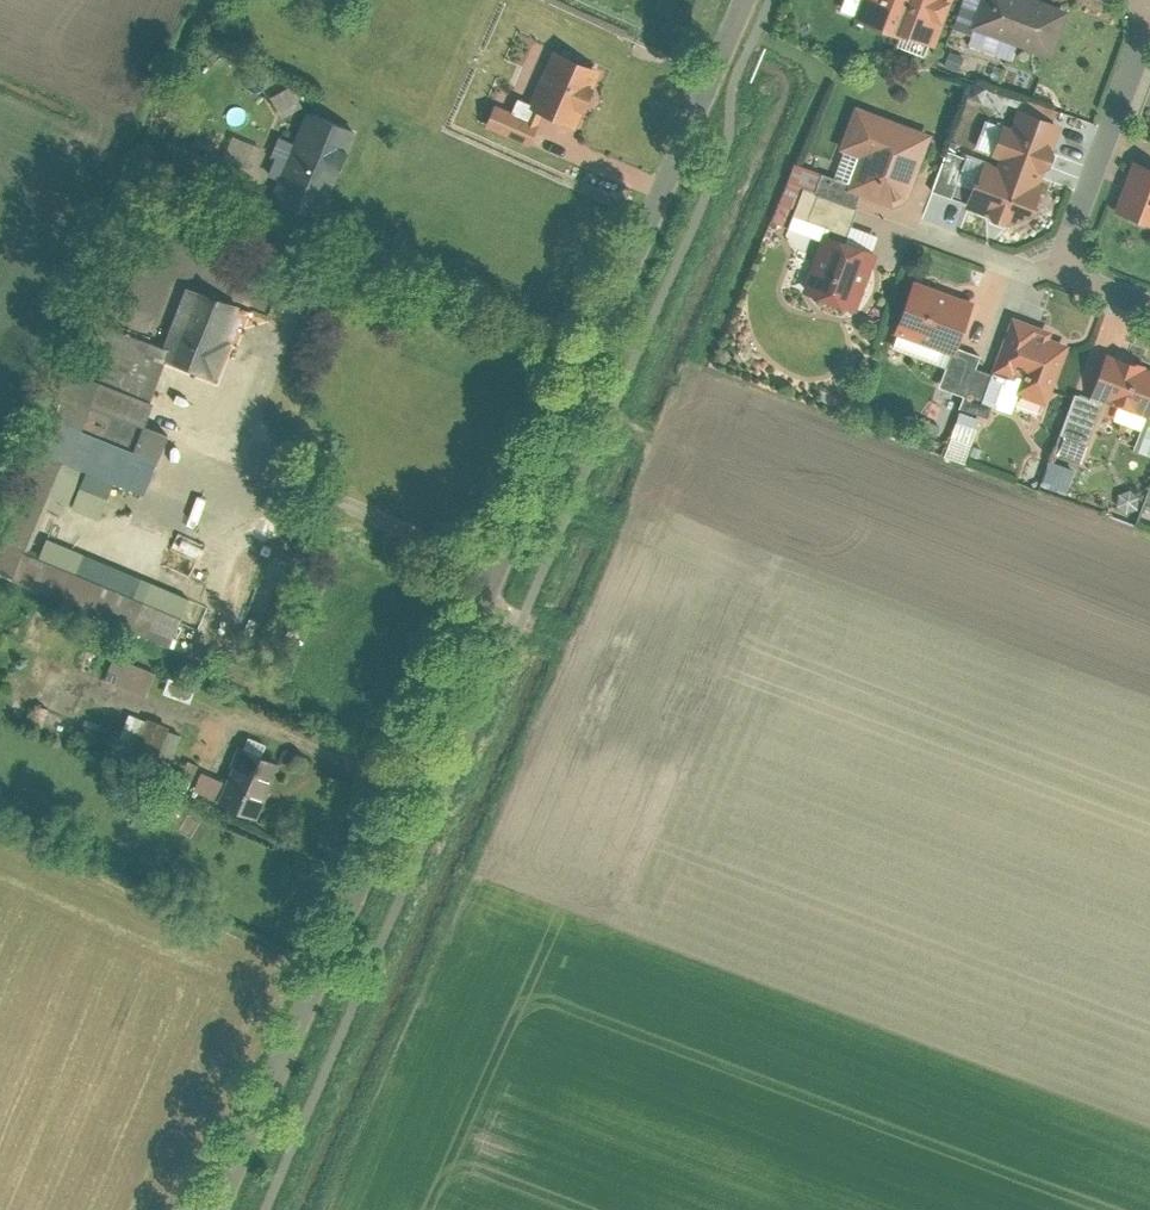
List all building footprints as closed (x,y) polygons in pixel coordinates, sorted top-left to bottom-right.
[(853,24),(896,40),(896,37),(934,51),(953,0),(862,0),(853,24)] [(970,40),(967,48),(1011,64),(1017,48),(1049,60),(1066,15),(1026,0),(965,0),(952,33),(970,40)] [(573,139),(601,75),(554,54),(530,109),(517,103),(511,115),(493,107),(482,132),(527,152),(539,124),(573,139)] [(281,122),(302,111),(290,89),(269,99),(281,122)] [(856,211),(860,199),(902,215),(930,139),(854,111),(838,154),(859,162),(848,189),(820,179),(814,196),(856,211)] [(998,163),(996,170),(983,165),(972,194),(965,213),(1025,236),(1044,188),(1038,186),(1059,131),(1017,115),(1008,137),(1000,134),(990,160),(998,163)] [(268,205),(316,227),(354,139),(306,117),(293,148),(277,141),(269,160),(273,161),(266,179),(277,184),(268,205)] [(259,151),(231,139),(222,161),(250,173),(259,151)] [(946,153),(930,195),(949,202),(965,160),(946,153)] [(972,194),(983,165),(966,159),(955,187),(972,194)] [(1114,216),(1149,230),(1149,173),(1133,166),(1114,216)] [(814,196),(802,192),(793,219),(846,238),(856,211),(814,196)] [(801,297),(855,317),(876,260),(822,241),(801,297)] [(980,361),(957,352),(973,306),(914,286),(892,350),(946,369),(937,390),(963,401),(959,414),(976,421),(991,379),(974,373),(980,361)] [(165,364),(211,382),(239,309),(185,288),(160,353),(169,356),(165,364)] [(1068,349),(1049,342),(1052,336),(1011,321),(991,376),(1012,384),(1015,377),(1022,380),(1015,398),(1046,410),(1068,349)] [(86,322),(64,374),(147,409),(168,356),(86,322)] [(1149,414),(1149,375),(1106,358),(1090,401),(1147,423),(1149,414)] [(64,374),(0,522),(0,581),(193,664),(204,638),(21,560),(60,470),(139,504),(165,444),(141,434),(151,411),(147,409),(64,374)] [(1149,460),(1149,420),(1137,455),(1149,460)] [(1068,493),(1077,468),(1050,460),(1042,484),(1068,493)] [(113,660),(103,683),(144,700),(154,677),(113,660)] [(26,726),(40,732),(48,713),(34,707),(26,726)] [(112,755),(129,762),(144,724),(127,717),(112,755)] [(147,769),(165,776),(180,739),(162,732),(147,769)] [(213,807),(253,825),(277,769),(238,751),(222,786),(215,804),(213,807)] [(192,794),(215,804),(222,786),(199,776),(192,794)]
